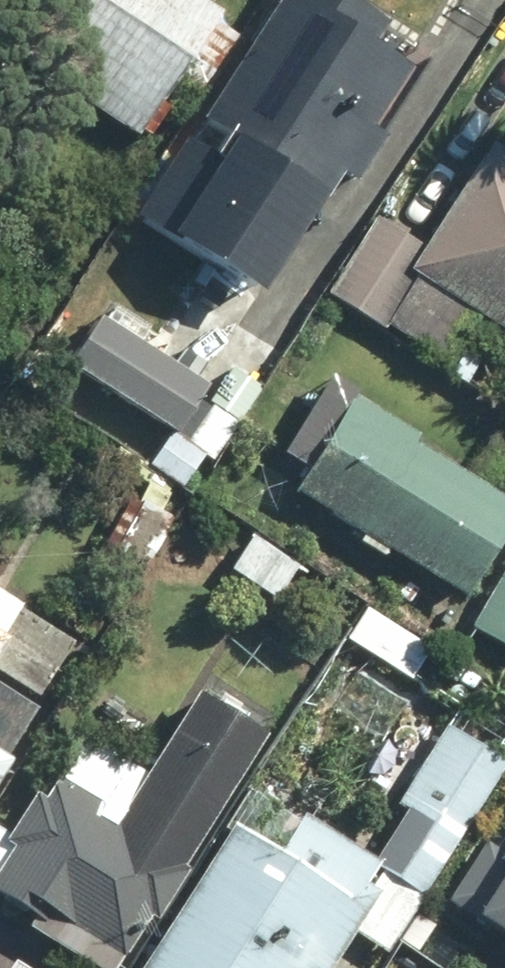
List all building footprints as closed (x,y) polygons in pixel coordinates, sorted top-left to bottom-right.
[(203,0),(47,0),(3,71),(127,146),(212,6),(203,0)] [(443,50),(364,0),(272,0),(129,224),(249,301),(332,170),(356,186),(443,50)] [(442,369),(472,322),(504,343),(504,159),(489,149),(426,250),(377,220),(328,299),(442,369)] [(63,370),(164,434),(144,466),(179,489),(200,457),(171,439),(201,391),(93,323),(63,370)] [(343,406),(316,389),(277,454),(304,470),(289,495),(461,599),(504,527),(504,513),(403,451),(414,435),(349,396),(343,406)] [(296,568),(248,537),(223,573),(271,605),(296,568)] [(468,631),(504,651),(504,566),(468,631)] [(9,760),(0,755),(69,639),(0,598),(0,775),(9,760)] [(70,740),(0,850),(0,917),(80,967),(108,967),(255,737),(188,694),(133,781),(70,740)] [(367,858),(291,814),(265,858),(220,831),(139,967),(327,967),(345,938),(384,960),(451,845),(496,769),(439,736),(367,858)] [(498,851),(480,840),(438,912),(480,935),(504,950),(504,839),(498,851)]
